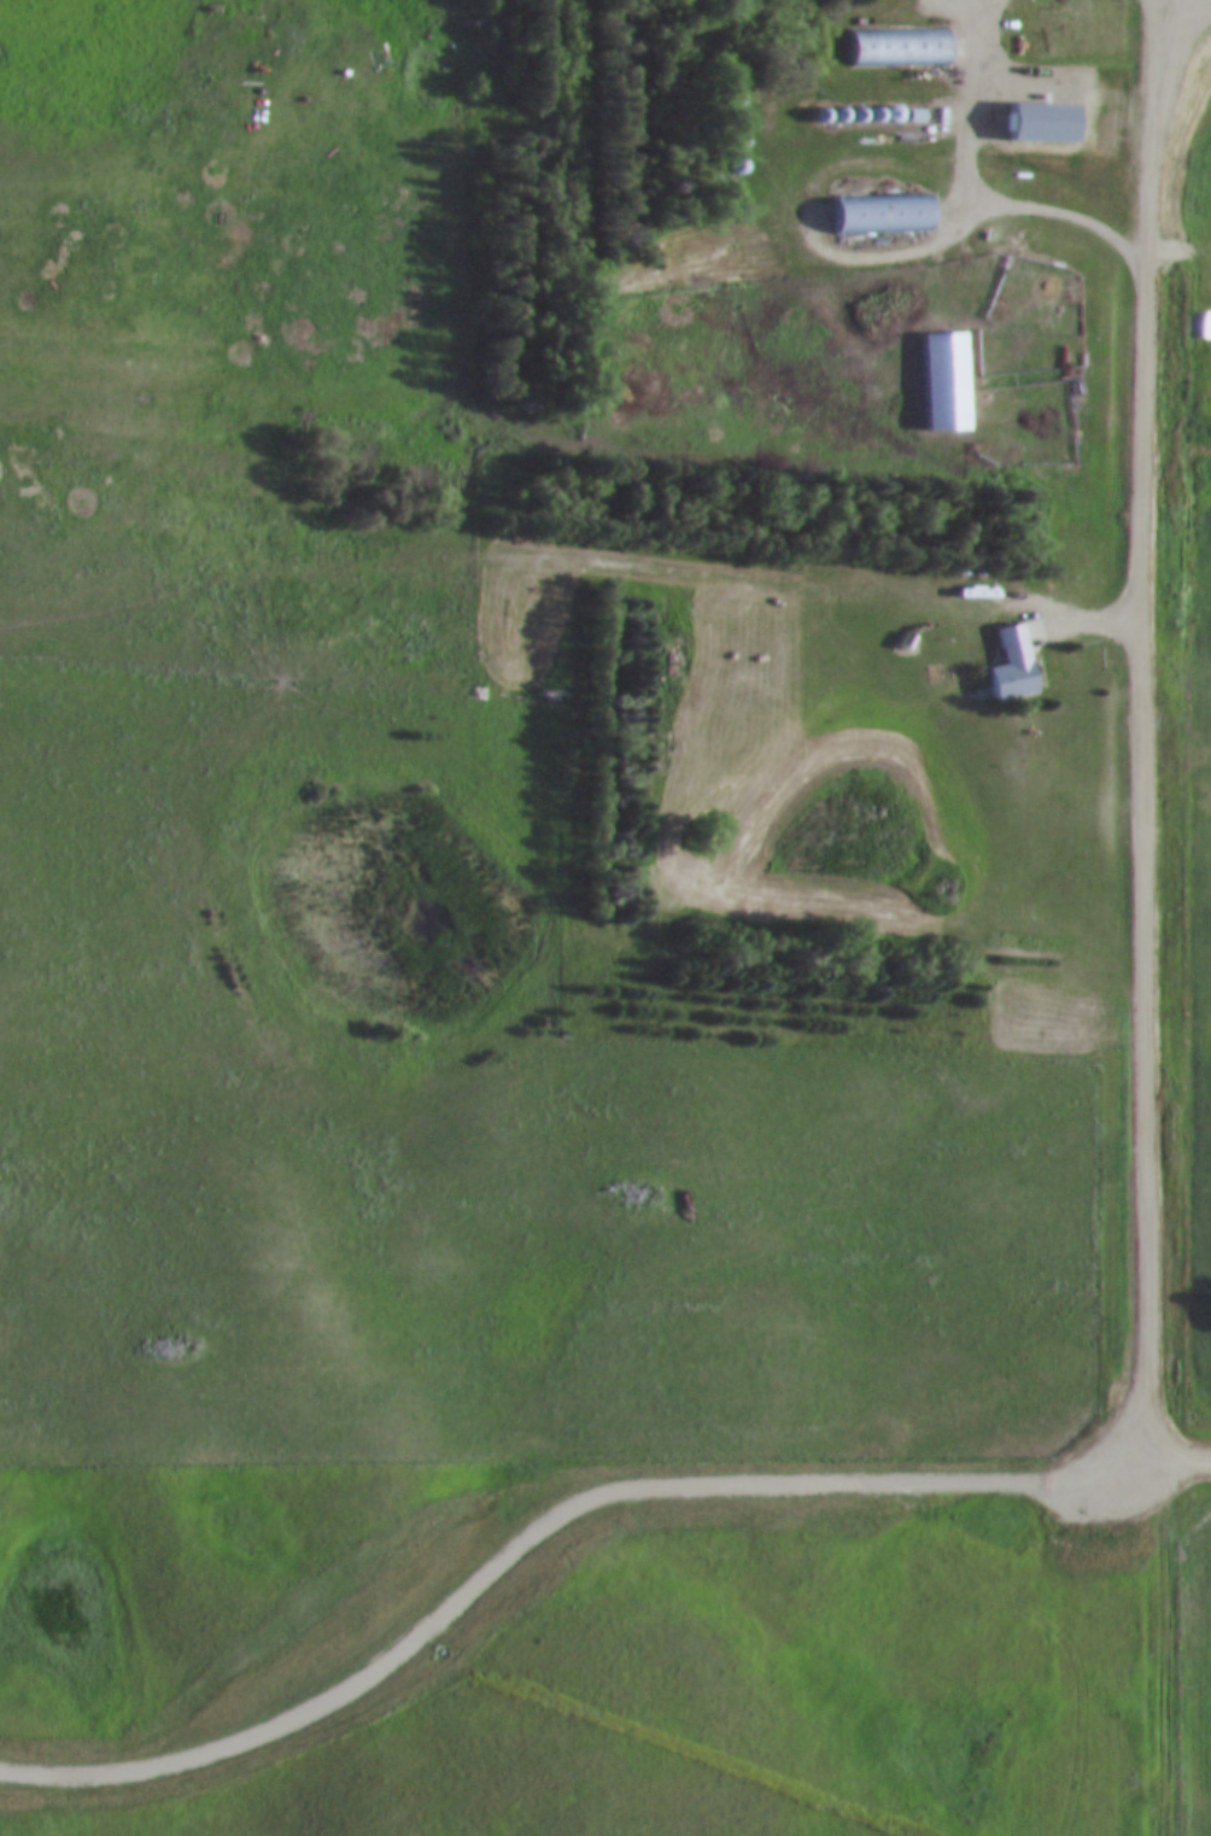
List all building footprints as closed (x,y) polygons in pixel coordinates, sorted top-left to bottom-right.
[(849,36),(943,36),(943,69),(849,69),(849,36)] [(1004,109),(1067,110),(1066,148),(1002,146),(1004,109)] [(826,199),(918,195),(919,235),(829,240),(826,199)] [(918,428),(917,335),(956,335),(958,428),(918,428)] [(998,703),(1045,694),(1031,624),(1000,630),(1008,667),(992,670),(998,703)]
